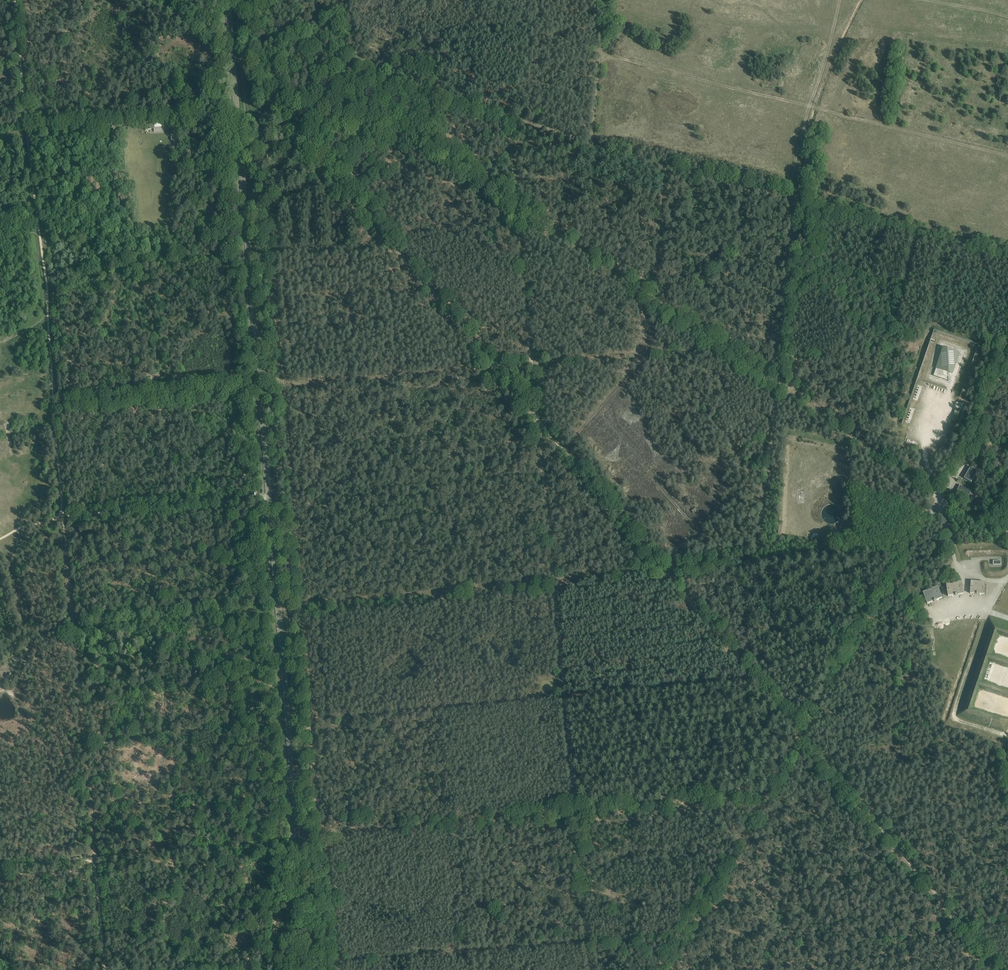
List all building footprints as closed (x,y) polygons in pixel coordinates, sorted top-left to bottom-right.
[(978,468),(973,465),(971,467),(964,478),(971,482),(978,471),(976,470),(978,468)] [(971,491),(960,485),(956,491),(968,498),(971,491)] [(957,575),(953,566),(948,568),(952,577),(957,575)] [(957,594),(964,593),(962,581),(946,584),(948,596),(955,595),(956,596),(958,596),(957,594)] [(979,594),(985,594),(985,582),(971,581),(970,593),(977,593),(976,595),(979,595),(979,594)] [(936,600),(942,597),(938,586),(923,592),(927,603),(934,601),(935,602),(936,602),(936,600)] [(1007,722),(1007,719),(1000,718),(1001,715),(996,714),(996,716),(999,717),(997,729),(1007,731),(1007,722)]
